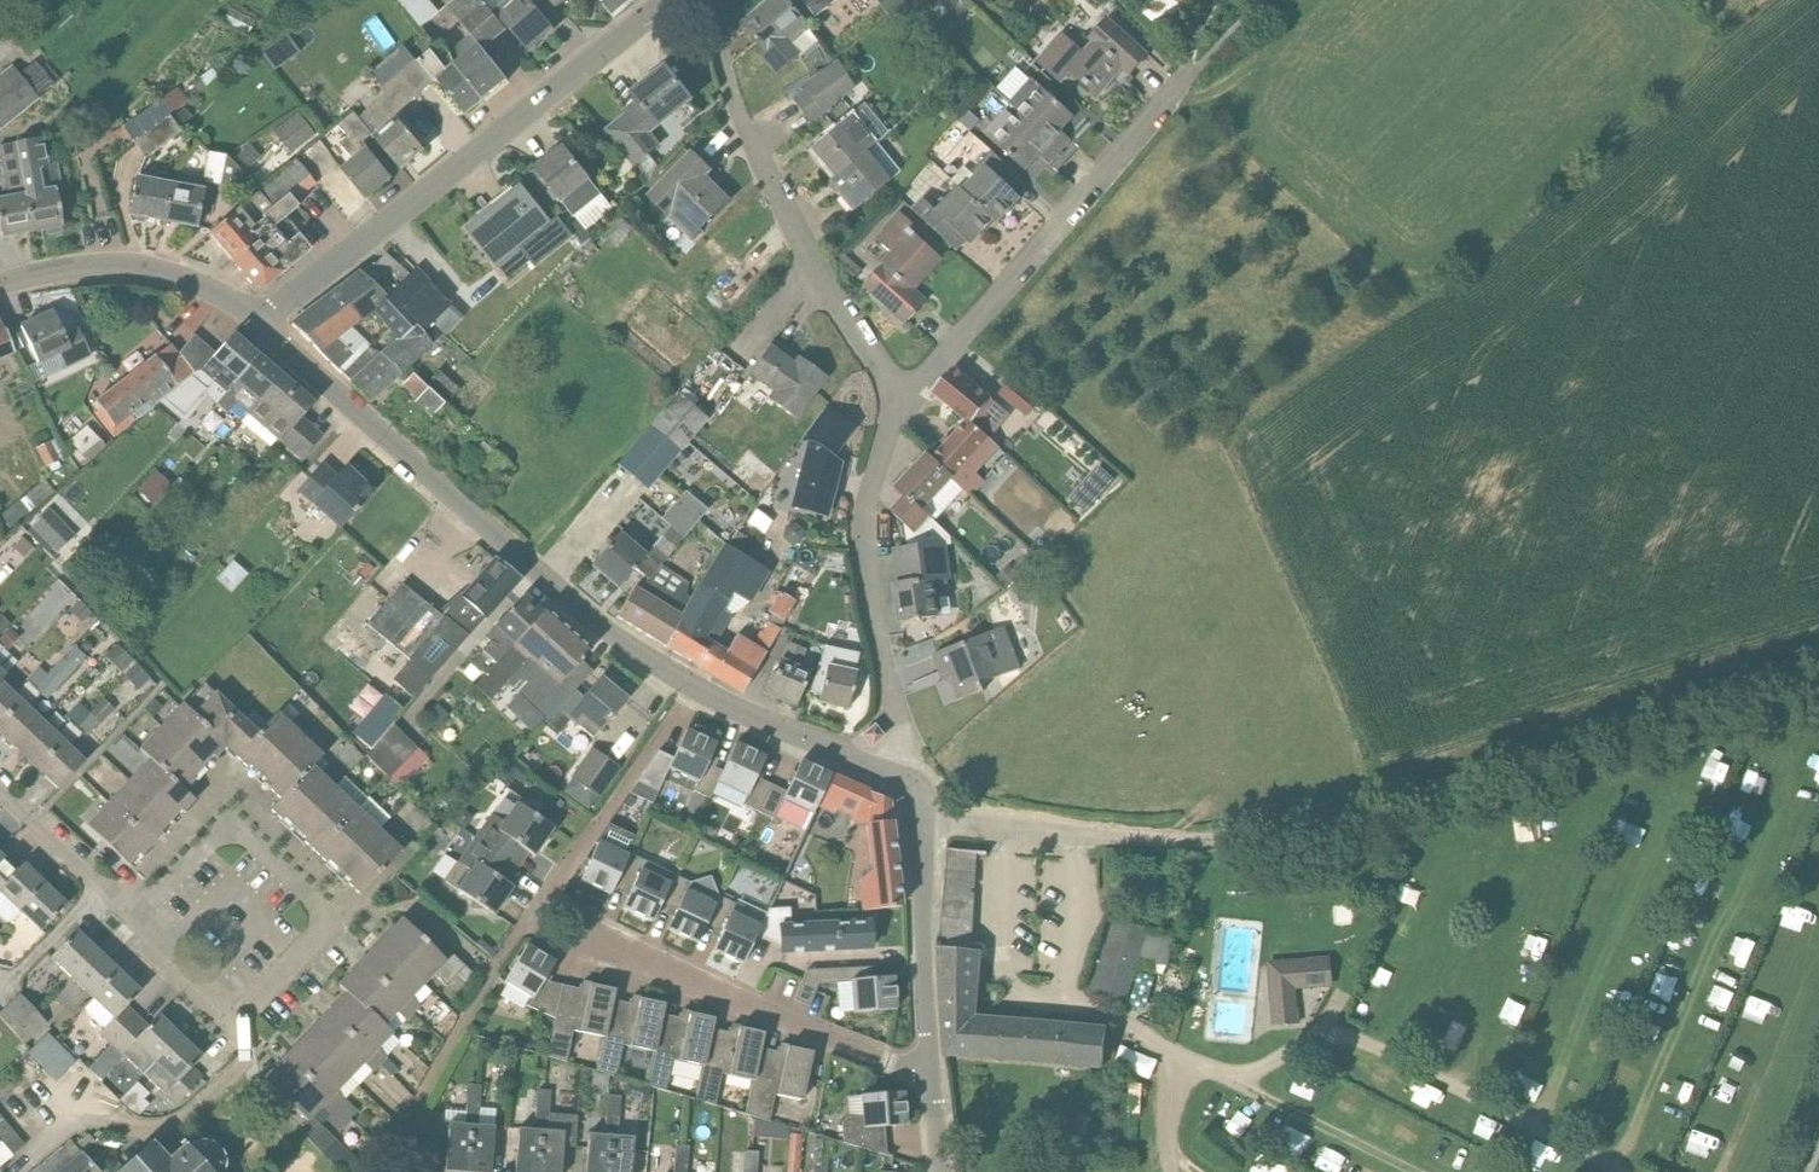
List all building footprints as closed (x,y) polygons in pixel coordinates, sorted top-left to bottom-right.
[(421,27),(439,11),(430,0),(398,0),(421,27)] [(470,34),(484,48),(507,30),(488,7),(481,0),(451,0),(446,5),(470,34)] [(536,45),(554,29),(534,6),(541,0),(512,0),(496,14),(529,51),(536,45)] [(800,54),(792,44),(810,29),(806,24),(787,0),(772,0),(767,4),(769,6),(762,12),(761,9),(743,24),(767,52),(762,56),(777,73),(800,54)] [(816,17),(837,0),(802,0),(816,17)] [(881,5),(890,14),(905,1),(904,0),(877,0),(881,5)] [(1141,10),(1162,29),(1188,0),(1149,0),(1141,10)] [(1069,42),(1045,68),(1063,84),(1072,73),(1098,96),(1123,68),(1130,75),(1147,56),(1109,21),(1092,40),(1098,46),(1086,58),(1069,42)] [(451,51),(450,51),(453,54),(458,60),(458,61),(453,65),(482,100),(487,97),(508,80),(484,48),(470,34),(451,51)] [(433,52),(419,63),(434,82),(436,84),(439,82),(465,114),(482,100),(453,65),(458,61),(458,60),(453,54),(442,63),(433,52)] [(387,94),(364,113),(378,131),(372,135),(401,169),(425,150),(395,115),(430,86),(434,82),(419,63),(416,61),(412,65),(383,88),(387,94)] [(39,100),(11,66),(0,75),(0,132),(39,100)] [(811,122),(854,87),(838,66),(794,98),(811,122)] [(609,131),(624,150),(636,165),(661,146),(650,131),(691,99),(679,83),(667,68),(633,95),(645,111),(635,119),(631,114),(609,131)] [(1016,69),(998,89),(1012,102),(1010,104),(1021,115),(1019,117),(1060,153),(1071,140),(1061,131),(1074,116),(1032,79),(1030,81),(1016,69)] [(158,101),(122,127),(133,142),(169,116),(158,101)] [(169,116),(133,142),(145,159),(181,133),(178,129),(192,119),(184,107),(170,117),(169,116)] [(301,112),(277,131),(295,154),(319,135),(301,112)] [(343,173),(366,198),(392,177),(363,144),(372,135),(354,115),(341,126),(350,137),(341,144),(356,162),(343,173)] [(840,175),(864,156),(868,152),(874,148),(850,116),(815,150),(827,165),(829,163),(840,175)] [(1019,117),(995,143),(1025,171),(1039,156),(1049,165),(1060,153),(1019,117)] [(44,138),(16,143),(31,231),(46,229),(48,236),(62,233),(60,226),(63,226),(55,192),(62,191),(57,163),(48,165),(44,138)] [(1079,148),(1071,140),(1060,153),(1068,160),(1079,148)] [(0,202),(0,232),(1,237),(31,231),(16,143),(0,145),(0,158),(7,200),(0,202)] [(209,152),(203,182),(220,185),(232,188),(245,176),(243,173),(259,157),(248,146),(231,162),(226,156),(209,152)] [(565,148),(538,170),(563,201),(576,217),(602,196),(590,179),(565,148)] [(840,175),(832,182),(839,190),(838,191),(855,211),(887,187),(893,182),(892,181),(868,152),(864,156),(840,175)] [(965,168),(953,181),(959,186),(961,189),(993,220),(996,223),(1020,197),(1010,188),(1019,178),(991,152),(971,174),(965,168)] [(676,171),(649,198),(666,215),(674,208),(698,232),(712,218),(729,201),(705,177),(711,171),(693,153),(676,171)] [(1068,160),(1060,153),(1049,165),(1057,172),(1068,160)] [(209,234),(231,260),(253,242),(245,234),(250,229),(248,226),(257,218),(259,220),(309,175),(296,159),(226,219),(213,231),(209,234)] [(297,206),(294,202),(316,184),(309,175),(259,220),(257,218),(248,226),(250,229),(245,234),(253,242),(231,260),(253,287),(265,288),(309,250),(298,237),(300,234),(286,217),(297,206)] [(136,180),(130,215),(163,221),(169,187),(136,180)] [(169,187),(163,221),(196,227),(202,194),(174,188),(169,187)] [(486,218),(470,231),(485,250),(499,266),(504,262),(515,275),(533,261),(522,247),(551,223),(521,187),(492,210),(494,212),(486,218)] [(924,200),(913,211),(950,245),(959,234),(970,244),(993,220),(961,189),(947,204),(942,199),(933,208),(924,200)] [(895,196),(884,209),(891,215),(903,203),(895,196)] [(892,253),(864,286),(907,324),(926,302),(913,290),(941,258),(911,231),(916,226),(900,211),(875,238),(892,253)] [(600,234),(615,248),(632,230),(617,216),(600,234)] [(334,294),(361,322),(375,312),(394,292),(399,287),(373,264),(334,294)] [(394,292),(375,312),(396,340),(409,328),(428,345),(430,347),(442,336),(432,324),(437,319),(450,306),(452,304),(417,268),(409,276),(399,287),(394,292)] [(292,326),(350,383),(381,354),(367,349),(357,359),(337,339),(361,322),(334,294),(292,326)] [(180,316),(198,329),(213,310),(195,296),(180,316)] [(91,358),(79,331),(65,338),(53,312),(21,328),(38,364),(58,354),(65,369),(91,358)] [(428,345),(409,328),(396,340),(381,354),(398,373),(428,345)] [(16,348),(6,329),(0,331),(0,355),(16,348)] [(191,376),(160,402),(184,422),(207,397),(215,404),(258,357),(232,335),(214,357),(191,338),(180,351),(177,355),(191,376)] [(826,377),(773,340),(749,375),(771,392),(765,399),(793,421),(826,377)] [(170,346),(133,374),(157,405),(160,402),(191,376),(177,355),(170,346)] [(398,373),(381,354),(350,383),(368,402),(398,373)] [(282,377),(258,357),(215,404),(227,415),(236,405),(248,415),(252,411),(282,377)] [(931,393),(932,393),(967,422),(972,426),(987,441),(989,439),(1008,417),(993,403),(955,368),(931,393)] [(451,401),(459,392),(438,372),(429,381),(451,401)] [(113,438),(156,405),(133,374),(96,402),(100,408),(93,413),(113,438)] [(413,375),(404,384),(419,398),(414,403),(430,419),(436,413),(444,404),(413,375)] [(252,411),(248,415),(299,460),(301,458),(321,437),(301,419),(314,405),(282,377),(252,411)] [(1011,379),(1011,380),(1000,392),(1028,415),(1039,402),(1011,379)] [(679,397),(652,428),(681,452),(708,422),(679,397)] [(825,407),(811,427),(802,441),(806,442),(790,508),(827,516),(840,464),(832,458),(853,429),(826,409),(827,408),(825,407)] [(92,456),(109,440),(90,420),(73,437),(92,456)] [(967,422),(931,459),(952,479),(962,489),(964,491),(971,498),(986,483),(976,474),(966,465),(987,441),(972,426),(967,422)] [(646,492),(681,452),(652,428),(617,467),(646,492)] [(56,439),(36,449),(45,468),(49,467),(51,473),(61,469),(58,462),(66,458),(56,439)] [(508,464),(495,452),(484,467),(497,477),(508,464)] [(906,496),(891,512),(905,525),(916,535),(931,517),(924,510),(952,479),(931,459),(927,455),(897,487),(906,496)] [(321,465),(296,491),(311,505),(308,509),(321,522),(324,518),(337,531),(374,493),(345,467),(335,477),(321,465)] [(1115,480),(1100,467),(1070,500),(1086,514),(1115,480)] [(44,480),(25,496),(35,508),(54,492),(44,480)] [(619,535),(592,566),(619,588),(634,570),(649,583),(663,566),(661,565),(683,540),(697,523),(708,511),(685,492),(675,504),(661,519),(670,527),(669,528),(651,549),(641,539),(634,547),(619,535)] [(28,511),(19,500),(0,517),(9,527),(28,511)] [(57,517),(40,533),(58,552),(75,536),(57,517)] [(900,585),(895,585),(901,622),(925,618),(940,616),(937,598),(950,596),(948,580),(951,580),(947,545),(952,544),(951,537),(936,522),(931,517),(916,535),(905,525),(909,548),(896,550),(900,585)] [(663,646),(697,666),(710,645),(712,647),(719,636),(717,635),(729,615),(721,610),(731,592),(749,603),(767,571),(736,553),(726,547),(723,545),(691,598),(663,646)] [(402,585),(369,627),(413,663),(397,679),(416,696),(486,618),(487,618),(521,579),(493,557),(491,563),(493,564),(451,611),(445,618),(402,585)] [(617,617),(663,646),(691,598),(686,595),(688,583),(663,566),(649,583),(638,597),(631,593),(617,617)] [(784,621),(795,601),(779,592),(768,612),(784,621)] [(485,651),(472,663),(486,676),(498,663),(542,614),(523,596),(487,636),(493,641),(485,651)] [(545,720),(576,689),(592,673),(580,662),(591,651),(546,610),(542,614),(498,663),(486,676),(477,685),(490,697),(505,681),(545,720)] [(736,637),(713,675),(742,692),(780,631),(768,624),(762,634),(760,633),(752,645),(736,636),(736,637)] [(1003,628),(933,655),(940,674),(953,669),(956,677),(951,679),(960,700),(984,690),(981,683),(1019,669),(1003,628)] [(789,643),(775,676),(771,674),(763,693),(796,707),(810,672),(799,667),(806,649),(789,643)] [(105,657),(121,674),(133,661),(117,645),(105,657)] [(818,662),(812,692),(821,694),(819,703),(848,709),(850,699),(856,673),(855,673),(859,654),(824,645),(819,663),(818,662)] [(47,673),(33,688),(40,695),(46,700),(88,658),(75,646),(48,674),(47,673)] [(26,682),(13,695),(0,682),(0,723),(33,688),(47,673),(39,666),(25,681),(26,682)] [(626,699),(600,678),(585,697),(576,689),(545,720),(545,721),(543,724),(558,737),(571,721),(593,739),(626,699)] [(402,852),(407,847),(408,845),(401,838),(393,845),(311,765),(320,755),(274,710),(253,732),(202,684),(139,750),(148,759),(87,827),(130,868),(131,867),(129,864),(139,854),(141,856),(163,834),(160,831),(170,821),(173,823),(171,820),(181,810),(183,812),(195,800),(184,790),(194,779),(192,777),(202,766),(204,769),(205,768),(203,766),(213,755),(215,758),(228,744),(238,754),(236,756),(248,768),(251,765),(261,775),(259,778),(259,779),(262,776),(272,786),(270,789),(280,799),(271,809),(283,821),(285,818),(295,828),(293,831),(294,832),(296,829),(307,839),(304,841),(327,863),(329,860),(339,870),(337,873),(338,873),(340,871),(351,881),(349,883),(360,895),(401,851),(402,852)] [(40,695),(33,688),(0,723),(0,734),(16,749),(41,723),(28,709),(40,695)] [(465,698),(472,704),(480,695),(473,689),(465,698)] [(154,699),(145,709),(153,717),(162,707),(154,699)] [(67,722),(75,730),(89,715),(89,714),(78,703),(63,718),(67,722)] [(438,705),(427,716),(439,727),(449,716),(448,715),(441,707),(438,705)] [(37,769),(75,730),(67,722),(54,735),(41,723),(16,749),(37,769)] [(393,724),(367,756),(388,778),(416,748),(393,724)] [(863,736),(871,746),(883,736),(874,727),(863,736)] [(69,748),(82,735),(75,729),(75,730),(37,769),(58,790),(84,763),(69,748)] [(687,730),(674,758),(668,769),(669,769),(698,783),(694,791),(710,799),(718,782),(723,771),(722,771),(707,764),(716,744),(687,730)] [(723,771),(718,782),(747,796),(743,805),(758,812),(772,785),(756,777),(765,758),(736,744),(722,771),(723,771)] [(593,749),(572,779),(598,797),(619,767),(593,749)] [(658,792),(669,769),(668,769),(674,758),(658,751),(637,781),(639,782),(658,792)] [(311,765),(319,774),(328,765),(319,757),(311,765)] [(813,814),(831,775),(801,761),(787,792),(772,785),(758,812),(774,819),(783,800),(813,814)] [(831,775),(816,806),(834,814),(836,810),(853,817),(852,820),(867,824),(872,870),(860,881),(863,911),(901,906),(890,801),(845,782),(831,775)] [(492,815),(475,839),(508,861),(519,846),(534,856),(553,828),(517,804),(504,823),(492,815)] [(464,828),(469,822),(468,816),(462,811),(455,821),(464,828)] [(597,846),(580,880),(610,895),(616,881),(627,855),(628,853),(636,837),(608,824),(594,844),(597,846)] [(466,842),(471,836),(462,830),(458,836),(466,842)] [(475,839),(446,882),(472,901),(472,909),(485,909),(493,915),(513,887),(508,884),(497,877),(508,861),(475,839)] [(948,878),(946,918),(973,920),(975,881),(978,881),(980,846),(950,845),(948,878)] [(627,855),(616,881),(632,889),(623,908),(652,922),(662,903),(675,875),(628,853),(627,855)] [(17,870),(0,855),(0,887),(17,870)] [(17,911),(44,883),(23,864),(17,870),(0,887),(0,894),(17,911)] [(675,875),(662,903),(677,910),(668,930),(697,944),(707,924),(706,924),(715,905),(686,891),(690,883),(675,875)] [(39,932),(67,905),(44,883),(17,911),(39,932)] [(706,924),(707,924),(722,931),(713,951),(742,965),(756,936),(761,927),(731,913),(735,904),(719,896),(715,905),(706,924)] [(769,909),(761,927),(756,936),(780,948),(780,953),(872,948),(871,922),(791,926),(790,908),(769,909)] [(373,1071),(387,1056),(379,1048),(393,1034),(385,1026),(398,1012),(407,1020),(421,1005),(412,997),(434,975),(446,985),(457,974),(467,982),(474,975),(452,954),(446,960),(403,919),(339,985),(347,994),(264,1079),(308,1122),(300,1131),(323,1154),(335,1140),(321,1125),(312,1116),(322,1106),(331,1114),(345,1101),(337,1092),(364,1064),(373,1071)] [(1124,1006),(1140,958),(1148,932),(1110,920),(1086,994),(1124,1006)] [(52,957),(50,960),(69,978),(72,975),(96,950),(76,931),(52,957)] [(1148,932),(1140,958),(1168,966),(1175,941),(1148,932)] [(555,1019),(563,985),(544,981),(555,963),(527,946),(520,957),(517,956),(509,969),(512,970),(505,982),(532,998),(527,1007),(555,1019)] [(72,975),(69,978),(91,998),(93,996),(118,970),(96,950),(72,975)] [(1113,1069),(1113,1067),(1118,1031),(1107,1030),(973,1019),(979,951),(938,950),(945,1054),(1102,1067),(1102,1069),(1113,1069)] [(1269,963),(1273,1026),(1301,1024),(1300,1008),(1298,1008),(1297,990),(1332,987),(1329,958),(1269,963)] [(894,977),(872,979),(871,968),(806,971),(795,999),(810,1006),(818,985),(851,982),(852,989),(854,1013),(868,1012),(868,1015),(883,1014),(883,1011),(896,1010),(894,977)] [(85,1009),(84,1010),(105,1029),(102,1033),(113,1043),(138,1017),(127,1007),(141,992),(118,970),(93,996),(91,998),(93,1000),(85,1009)] [(579,989),(563,985),(555,1019),(546,1057),(566,1062),(574,1030),(604,1038),(613,1000),(615,990),(591,984),(589,991),(581,989),(582,986),(580,985),(579,989)] [(48,1025),(21,994),(9,1005),(37,1035),(48,1025)] [(629,1004),(613,1000),(604,1038),(596,1072),(616,1076),(623,1045),(654,1052),(663,1014),(665,1004),(640,999),(639,1006),(631,1004),(632,1000),(630,1000),(629,1004)] [(9,1005),(0,1014),(0,1018),(25,1045),(37,1035),(9,1005)] [(673,1059),(703,1066),(712,1029),(715,1019),(690,1013),(688,1020),(681,1018),(681,1014),(679,1014),(678,1018),(663,1014),(654,1052),(646,1086),(665,1091),(673,1059)] [(148,1027),(138,1017),(113,1043),(124,1054),(123,1056),(144,1076),(181,1037),(159,1016),(148,1027)] [(722,1074),(753,1081),(761,1048),(764,1033),(740,1027),(738,1035),(730,1033),(731,1029),(729,1029),(728,1033),(712,1029),(703,1066),(696,1101),(715,1105),(722,1074)] [(181,1037),(144,1076),(165,1096),(175,1106),(177,1104),(201,1079),(191,1069),(202,1057),(181,1037)] [(775,1094),(802,1100),(813,1053),(788,1047),(786,1054),(779,1052),(780,1048),(778,1048),(777,1052),(761,1048),(753,1081),(745,1115),(769,1121),(775,1094)] [(467,1086),(466,1105),(480,1106),(481,1086),(467,1086)] [(129,1090),(119,1101),(130,1112),(139,1116),(148,1108),(141,1101),(129,1090)] [(536,1112),(548,1113),(549,1113),(551,1091),(538,1090),(536,1112)] [(875,1094),(861,1096),(863,1116),(847,1117),(842,1124),(843,1143),(892,1158),(893,1156),(887,1154),(884,1127),(906,1125),(904,1092),(890,1093),(890,1090),(875,1092),(875,1094)] [(1133,1090),(1132,1113),(1142,1113),(1143,1090),(1133,1090)] [(608,1095),(606,1115),(619,1116),(619,1111),(621,1096),(608,1095)] [(345,1101),(338,1108),(350,1119),(357,1112),(345,1101)] [(480,1106),(466,1105),(465,1125),(449,1123),(445,1171),(455,1171),(468,1171),(472,1125),(479,1126),(480,1106)] [(515,1171),(537,1171),(538,1133),(548,1133),(548,1119),(548,1113),(536,1112),(534,1129),(518,1128),(515,1171)] [(578,1117),(549,1113),(548,1113),(548,1119),(548,1133),(538,1133),(537,1171),(561,1171),(563,1147),(575,1148),(578,1117)] [(619,1116),(606,1115),(604,1135),(588,1134),(585,1171),(608,1171),(611,1135),(617,1136),(619,1116)] [(12,1156),(24,1145),(0,1117),(0,1166),(12,1156)] [(479,1126),(472,1125),(468,1171),(491,1171),(494,1127),(479,1126)] [(801,1135),(804,1135),(804,1132),(792,1128),(791,1135),(788,1171),(798,1171),(801,1135)] [(617,1136),(611,1135),(608,1171),(631,1171),(634,1137),(617,1136)] [(224,1171),(225,1165),(225,1160),(223,1155),(220,1150),(216,1146),(210,1144),(205,1142),(199,1143),(193,1145),(188,1148),(182,1141),(179,1144),(183,1149),(168,1160),(153,1143),(119,1171),(224,1171)] [(689,1146),(675,1145),(674,1165),(687,1166),(689,1146)] [(74,1164),(62,1148),(32,1171),(65,1171),(74,1164)] [(745,1151),(744,1171),(757,1171),(759,1152),(745,1151)] [(1295,1170),(1265,1153),(1254,1171),(1294,1171),(1295,1170)] [(65,1171),(100,1171),(86,1155),(74,1164),(65,1171)]
